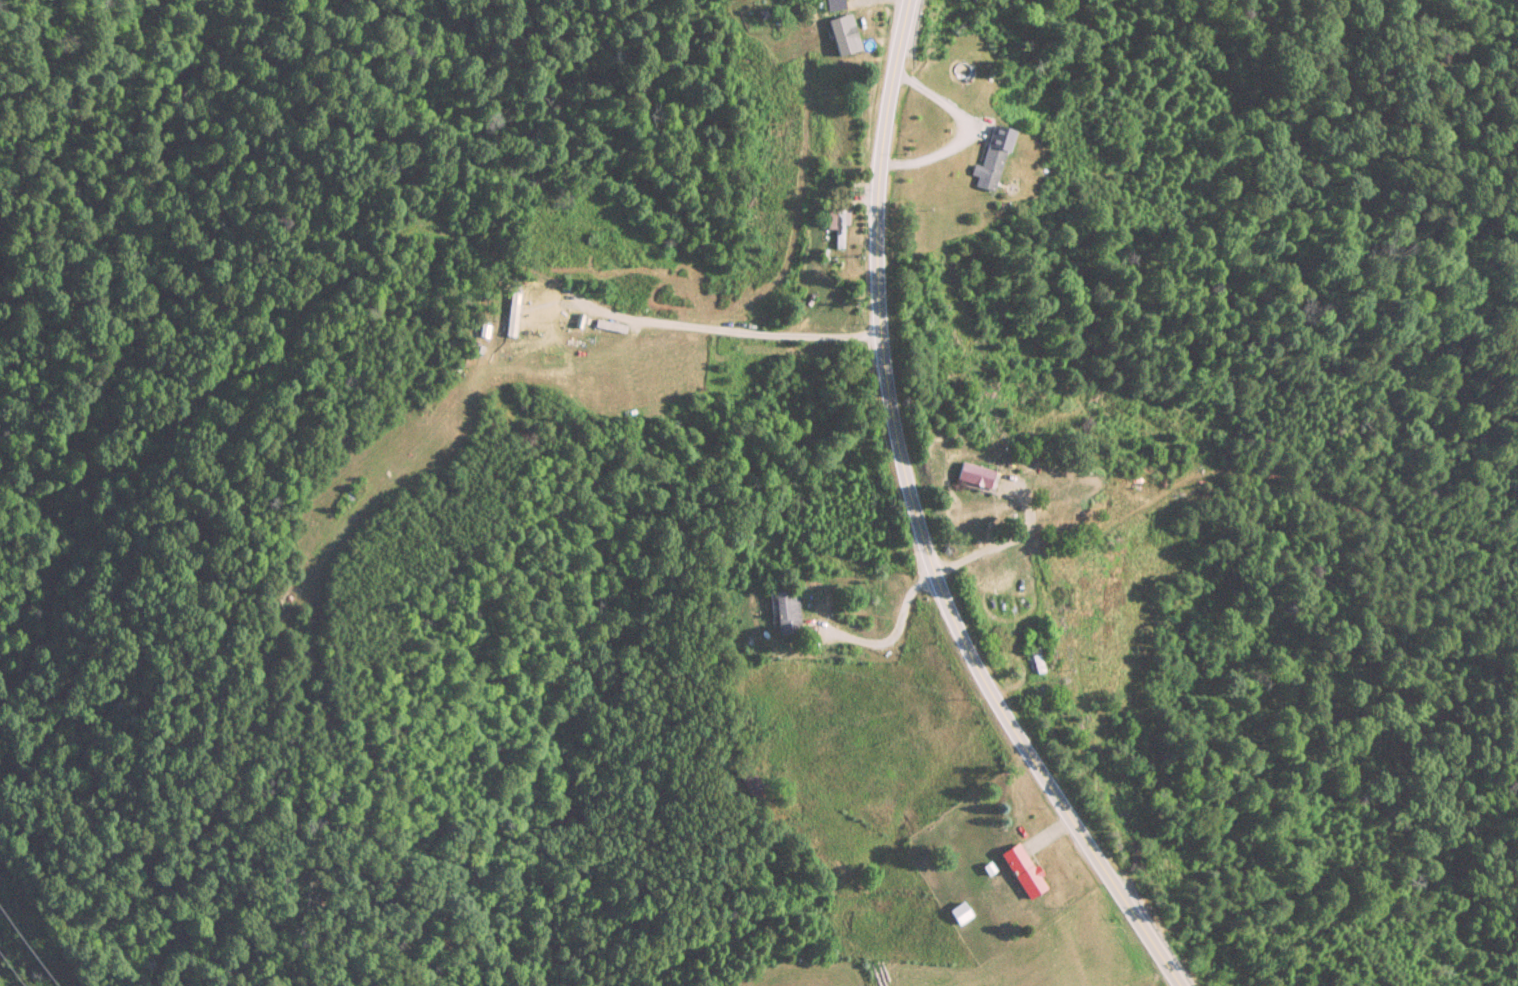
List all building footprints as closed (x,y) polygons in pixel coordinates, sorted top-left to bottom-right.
[(830,20),(839,56),(862,50),(852,14),(830,20)] [(997,192),(1014,129),(993,124),(983,167),(976,165),(973,175),(980,176),(977,187),(997,192)] [(847,208),(827,208),(827,233),(835,233),(835,250),(847,250),(847,208)] [(997,486),(997,466),(960,466),(960,486),(997,486)] [(779,636),(802,634),(799,590),(772,591),(773,606),(777,606),(779,636)] [(1025,639),(1037,674),(1046,671),(1034,636),(1025,639)] [(1003,853),(1028,901),(1047,891),(1023,843),(1003,853)] [(950,912),(960,926),(974,916),(964,902),(950,912)]
